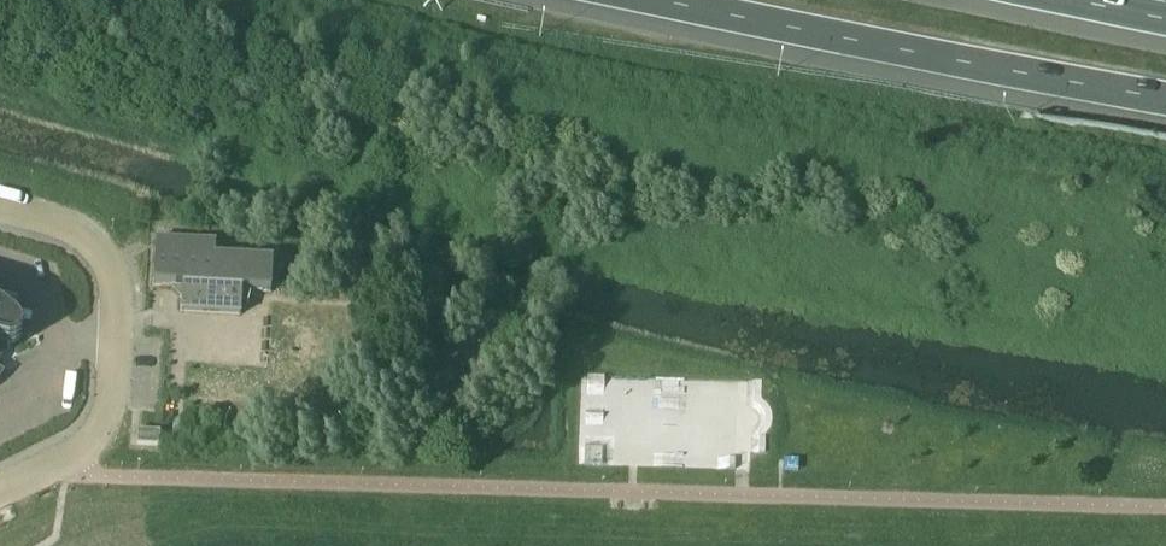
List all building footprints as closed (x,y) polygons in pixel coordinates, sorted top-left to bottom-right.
[(270,293),(272,260),(214,257),(215,243),(155,240),(152,286),(175,288),(178,291),(181,295),(180,312),(240,315),(241,291),(270,293)] [(2,357),(6,347),(7,347),(14,346),(20,342),(21,336),(20,329),(15,324),(7,318),(0,313),(0,361),(2,357)] [(137,431),(136,445),(159,446),(160,432),(137,431)]
